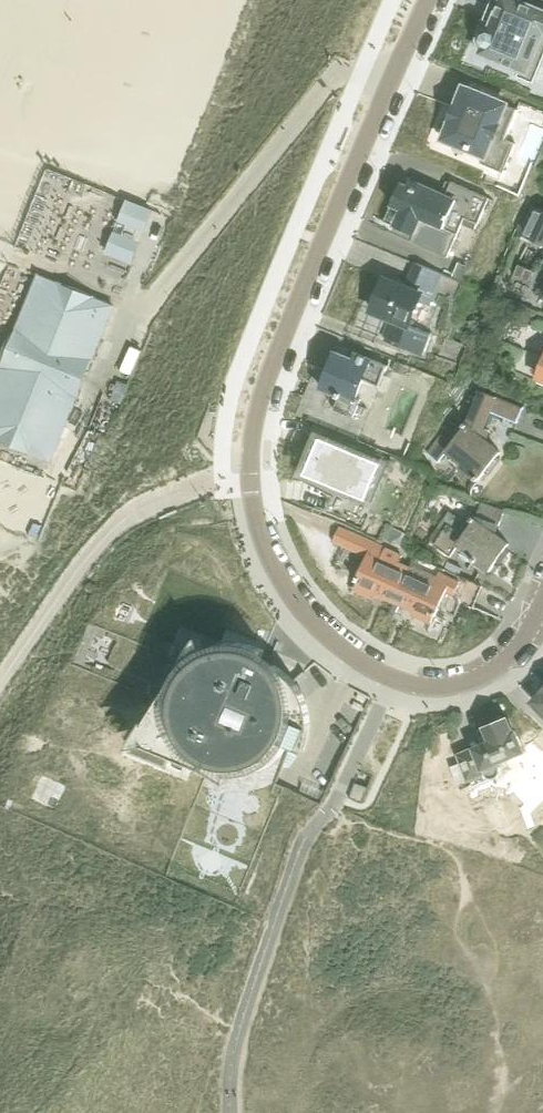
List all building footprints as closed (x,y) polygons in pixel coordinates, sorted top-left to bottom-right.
[(492,23),(490,27),(482,31),(479,39),(482,47),(480,53),(520,69),(518,75),(535,82),(542,62),(542,48),(540,46),(542,39),(542,9),(522,0),(502,0),(492,23)] [(519,109),(510,105),(512,100),(464,81),(440,139),(487,158),(485,164),(506,173),(518,143),(507,139),(519,109)] [(452,180),(451,182),(448,181),(443,192),(421,182),(418,189),(403,182),(384,226),(449,256),(463,222),(478,228),(491,196),(452,180)] [(106,251),(133,261),(153,211),(126,200),(106,251)] [(533,209),(522,233),(542,242),(542,213),(533,209)] [(459,261),(453,275),(462,279),(469,265),(462,262),(459,261)] [(432,298),(433,294),(442,272),(417,262),(409,282),(392,275),(391,279),(387,278),(373,310),(394,318),(386,339),(423,354),(431,333),(428,332),(441,302),(432,298)] [(25,316),(0,378),(0,381),(8,385),(0,405),(0,429),(32,443),(28,453),(51,463),(116,306),(93,297),(89,307),(48,289),(35,320),(25,316)] [(389,366),(357,353),(351,350),(349,356),(337,351),(329,371),(317,366),(298,413),(360,439),(389,366)] [(471,421),(465,430),(450,419),(445,426),(447,428),(428,452),(440,461),(449,449),(466,462),(463,466),(480,479),(483,475),(487,478),(502,459),(498,456),(502,451),(487,439),(491,430),(485,427),(492,411),(519,422),(525,407),(484,390),(471,421)] [(363,527),(389,465),(322,436),(321,437),(306,473),(337,486),(326,511),(363,527)] [(471,516),(468,521),(451,510),(441,525),(446,529),(436,544),(444,549),(442,552),(445,554),(447,551),(452,555),(460,543),(477,555),(475,559),(492,570),(497,562),(501,565),(511,550),(507,547),(510,543),(496,533),(499,524),(501,525),(506,510),(483,502),(478,515),(477,517),(475,516),(473,517),(471,516)] [(400,547),(406,533),(406,532),(389,524),(382,539),(400,547)] [(395,601),(411,565),(402,560),(404,556),(386,548),(364,539),(340,528),(335,540),(367,555),(356,579),(358,580),(355,587),(374,596),(376,592),(395,601)] [(412,563),(411,565),(395,601),(413,609),(412,613),(431,621),(435,614),(436,615),(446,594),(475,607),(485,585),(443,567),(441,572),(439,572),(438,574),(412,563)] [(181,624),(172,647),(189,653),(198,631),(181,624)] [(268,648),(266,648),(264,646),(254,643),(243,641),(233,641),(222,643),(212,645),(208,647),(208,649),(201,666),(189,662),(190,661),(189,660),(175,682),(176,683),(176,682),(183,685),(175,704),(165,700),(166,699),(165,698),(151,720),(152,721),(153,720),(159,722),(150,743),(212,769),(217,758),(236,766),(233,772),(232,773),(237,773),(244,773),(248,773),(252,772),(257,771),(261,769),(265,767),(269,765),(273,763),(276,761),(280,758),(283,755),(288,750),(290,746),(293,743),(295,743),(287,763),(291,765),(294,762),(298,758),(301,752),(302,751),(303,747),(305,743),(306,741),(307,737),(307,735),(308,729),(309,725),(309,721),(309,719),(308,715),(307,711),(307,709),(305,703),(304,699),(303,697),(300,692),(298,688),(294,684),(308,671),(307,670),(297,678),(262,663),(268,648)] [(506,781),(502,772),(501,767),(499,762),(526,751),(517,731),(514,732),(508,720),(489,728),(494,741),(460,755),(469,775),(485,768),(486,772),(490,777),(495,779),(498,784),(506,781)] [(357,782),(352,796),(364,800),(369,786),(357,782)]
